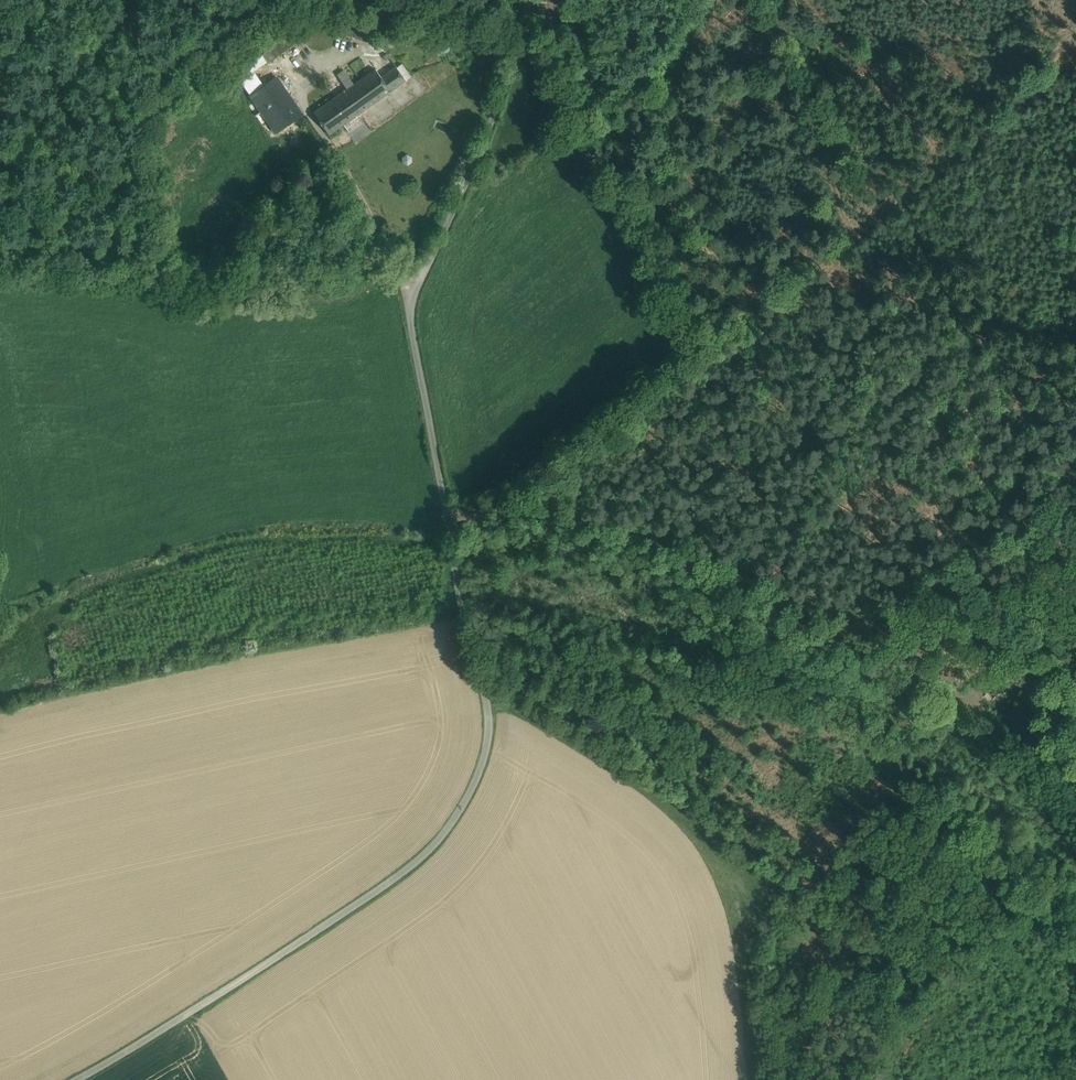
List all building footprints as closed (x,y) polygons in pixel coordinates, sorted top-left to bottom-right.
[(276,45),(261,55),(267,63),(304,36),(297,28),(276,45)] [(235,73),(250,95),(263,87),(247,64),(235,73)] [(343,124),(358,114),(405,80),(396,67),(381,77),(375,69),(354,84),(347,89),(313,112),(329,134),(343,124)] [(337,75),(347,89),(354,84),(344,70),(337,75)] [(302,114),(276,77),(263,87),(250,95),(276,132),(302,114)] [(358,114),(343,124),(349,133),(364,122),(358,114)]
